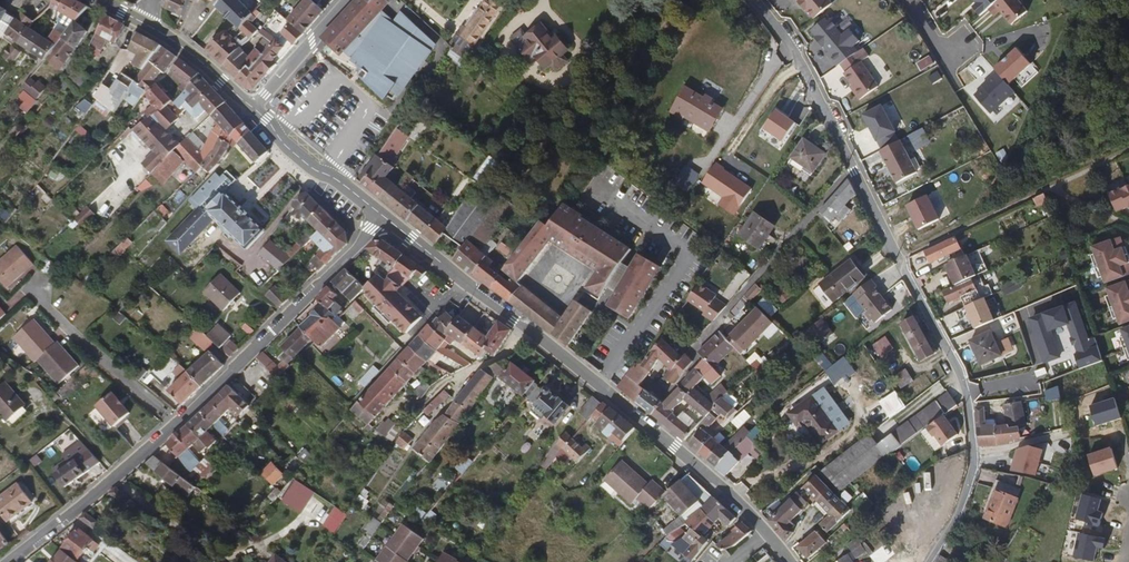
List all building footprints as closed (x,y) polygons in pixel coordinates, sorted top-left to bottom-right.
[(78,24),(89,12),(67,0),(59,0),(54,10),(64,16),(78,24)] [(165,6),(185,18),(198,2),(196,0),(166,0),(165,6)] [(254,3),(256,0),(226,0),(225,3),(238,16),(240,18),(254,3)] [(328,3),(325,0),(304,0),(293,11),(296,13),(308,25),(315,17),(325,7),(328,3)] [(362,40),(387,2),(385,0),(357,0),(324,40),(335,53),(340,50),(349,56),(362,40)] [(355,64),(399,10),(404,4),(400,0),(389,0),(387,2),(362,40),(349,60),(355,64)] [(471,51),(506,0),(488,0),(467,30),(463,27),(455,39),(457,40),(468,48),(471,51)] [(810,17),(833,4),(830,0),(800,0),(810,17)] [(973,3),(981,13),(988,8),(995,16),(1002,11),(1012,24),(1030,9),(1023,0),(977,0),(973,3)] [(255,32),(262,24),(258,20),(262,17),(256,12),(259,8),(254,3),(240,18),(246,24),(255,32)] [(416,66),(421,66),(436,45),(399,10),(355,64),(352,66),(358,72),(386,96),(389,91),(395,94),(416,66)] [(8,19),(9,17),(0,12),(0,32),(8,19)] [(294,41),(293,40),(308,25),(296,13),(281,26),(270,16),(263,26),(268,31),(272,34),(267,49),(255,60),(253,59),(241,71),(246,76),(250,81),(257,80),(280,56),(294,41)] [(28,24),(30,22),(22,17),(17,25),(23,28),(26,23),(28,24)] [(107,38),(118,43),(126,29),(105,18),(93,38),(103,44),(107,38)] [(8,19),(0,32),(0,35),(5,38),(17,25),(8,19)] [(576,56),(571,49),(574,46),(571,42),(571,39),(565,33),(561,31),(557,34),(545,19),(532,30),(531,36),(532,37),(525,43),(536,56),(541,52),(553,64),(557,60),(563,67),(576,56)] [(16,48),(17,47),(28,31),(30,28),(35,25),(30,22),(28,24),(26,23),(23,28),(17,25),(5,38),(1,43),(12,51),(2,63),(13,72),(13,71),(22,60),(16,54),(16,48)] [(232,63),(246,45),(255,32),(246,24),(242,29),(244,31),(238,38),(236,36),(232,39),(226,35),(227,32),(221,27),(209,40),(220,51),(232,63)] [(49,68),(57,73),(88,38),(76,27),(71,32),(65,40),(47,60),(52,64),(49,68)] [(58,34),(65,40),(71,32),(62,27),(58,34)] [(17,47),(31,56),(43,41),(35,36),(38,32),(34,29),(29,32),(28,31),(17,47)] [(255,60),(267,49),(272,34),(268,31),(260,40),(262,42),(252,51),(246,45),(232,63),(237,67),(241,71),(253,59),(255,60)] [(854,62),(861,57),(852,44),(843,50),(838,42),(841,40),(835,32),(830,36),(828,33),(813,44),(830,67),(829,69),(838,82),(841,80),(856,69),(858,68),(854,62)] [(44,63),(47,60),(65,40),(58,34),(49,44),(43,41),(31,56),(44,63)] [(131,48),(150,62),(161,47),(138,35),(131,48)] [(91,51),(104,58),(112,43),(108,40),(102,51),(93,46),(91,51)] [(450,51),(461,58),(468,48),(457,40),(450,51)] [(992,112),(1019,87),(1021,89),(1041,69),(1017,44),(995,66),(998,69),(973,92),(992,112)] [(160,70),(165,73),(177,59),(161,47),(150,62),(160,70)] [(930,54),(917,62),(922,71),(936,63),(930,54)] [(13,71),(18,75),(27,64),(22,60),(13,71)] [(191,87),(201,77),(180,61),(173,72),(191,87)] [(142,92),(150,82),(160,70),(150,62),(136,82),(123,100),(132,107),(142,92)] [(311,86),(326,73),(318,64),(303,77),(311,86)] [(395,94),(398,96),(421,66),(416,66),(395,94)] [(337,69),(333,76),(346,84),(350,77),(337,69)] [(862,114),(879,102),(856,69),(841,80),(847,88),(846,89),(862,114)] [(123,100),(136,82),(125,72),(119,80),(128,86),(120,97),(123,100)] [(382,101),(386,96),(358,72),(356,75),(382,101)] [(63,88),(74,94),(83,81),(71,74),(63,88)] [(181,113),(186,109),(209,86),(201,77),(191,87),(189,89),(182,96),(173,104),(169,102),(160,111),(140,121),(130,131),(124,137),(120,141),(123,144),(134,134),(146,146),(147,145),(169,121),(172,123),(176,119),(171,113),(176,109),(181,113)] [(160,111),(169,102),(150,82),(142,92),(145,94),(143,97),(149,101),(149,109),(149,112),(142,115),(141,113),(137,116),(140,121),(160,111)] [(39,106),(48,94),(38,85),(35,88),(29,83),(22,91),(39,106)] [(179,92),(182,96),(189,89),(184,86),(179,92)] [(199,122),(209,113),(222,101),(209,86),(186,109),(199,122)] [(113,113),(123,100),(120,97),(109,89),(101,101),(109,109),(113,113)] [(686,118),(712,132),(723,111),(686,91),(673,116),(683,122),(686,118)] [(104,113),(109,109),(101,101),(97,106),(104,113)] [(209,113),(213,117),(226,105),(222,101),(209,113)] [(231,140),(245,128),(226,105),(213,117),(206,122),(215,133),(214,138),(222,141),(226,135),(231,140)] [(404,117),(409,121),(414,114),(409,110),(404,117)] [(49,115),(43,123),(50,129),(56,121),(49,115)] [(149,148),(167,132),(179,122),(176,119),(172,123),(169,121),(147,145),(146,146),(149,148)] [(120,133),(124,137),(130,131),(123,124),(120,133)] [(85,141),(90,136),(82,128),(77,133),(85,141)] [(236,144),(238,146),(251,134),(245,128),(231,140),(226,135),(222,141),(231,149),(236,144)] [(389,162),(393,156),(409,136),(398,128),(359,177),(393,205),(405,191),(389,178),(397,168),(389,162)] [(153,153),(171,137),(167,132),(149,148),(153,153)] [(256,167),(269,155),(251,134),(238,146),(256,167)] [(794,153),(816,168),(829,150),(808,135),(794,153)] [(149,177),(172,153),(180,145),(171,137),(153,153),(139,166),(149,177)] [(188,185),(207,168),(211,157),(207,155),(202,159),(185,141),(180,145),(172,153),(177,160),(175,161),(180,166),(182,165),(190,174),(186,177),(188,179),(185,182),(188,185)] [(212,174),(223,165),(221,161),(225,158),(229,153),(231,149),(222,141),(211,157),(207,168),(212,174)] [(482,182),(484,183),(499,161),(491,156),(474,180),(480,185),(482,182)] [(899,198),(919,188),(906,161),(886,172),(899,198)] [(249,218),(248,215),(224,190),(230,185),(231,186),(237,180),(227,169),(220,174),(218,172),(192,196),(201,207),(167,240),(179,252),(213,220),(220,227),(219,229),(228,237),(229,236),(245,253),(262,232),(249,218)] [(824,208),(835,219),(860,192),(853,176),(824,208)] [(485,230),(487,232),(512,202),(484,183),(482,182),(480,185),(461,213),(449,229),(440,241),(445,245),(452,237),(458,242),(450,253),(457,258),(477,234),(480,236),(485,230)] [(309,213),(324,199),(309,184),(295,199),(299,204),(295,208),(302,214),(305,210),(309,213)] [(419,227),(431,213),(413,198),(419,192),(411,185),(405,191),(393,205),(419,227)] [(1123,187),(1123,186),(1111,192),(1119,210),(1128,205),(1128,185),(1123,187)] [(1039,202),(1050,197),(1047,189),(1036,195),(1039,202)] [(164,200),(167,202),(176,194),(174,191),(164,200)] [(75,212),(82,218),(96,206),(89,198),(77,210),(75,212)] [(309,213),(317,221),(331,206),(324,199),(309,213)] [(160,213),(169,205),(167,202),(164,200),(155,208),(160,213)] [(578,239),(574,237),(579,230),(582,231),(589,220),(583,216),(585,213),(567,203),(551,227),(547,224),(529,242),(507,266),(508,267),(510,270),(515,274),(523,281),(554,240),(571,251),(578,239)] [(320,239),(340,215),(331,206),(317,221),(322,227),(317,231),(315,234),(320,239)] [(7,220),(12,212),(4,207),(0,213),(0,215),(7,220)] [(741,230),(760,244),(771,229),(776,223),(756,209),(741,230)] [(419,227),(428,235),(439,220),(431,213),(419,227)] [(321,264),(349,238),(348,222),(340,215),(320,239),(324,243),(315,252),(319,256),(316,259),(321,264)] [(439,244),(440,241),(449,229),(441,221),(439,220),(428,235),(439,244)] [(598,242),(594,239),(601,227),(589,220),(582,231),(579,230),(574,237),(578,239),(571,251),(582,258),(590,247),(594,249),(598,242)] [(297,238),(304,244),(315,234),(317,231),(310,225),(298,236),(297,238)] [(591,288),(604,297),(633,248),(601,227),(594,239),(598,242),(594,249),(590,247),(582,258),(601,271),(591,288)] [(126,235),(130,240),(137,234),(133,229),(126,235)] [(760,244),(765,247),(775,232),(771,229),(760,244)] [(424,273),(431,265),(424,260),(389,236),(382,230),(370,242),(397,263),(390,270),(405,281),(418,269),(424,273)] [(457,258),(474,272),(488,254),(491,251),(488,248),(494,240),(492,236),(487,232),(485,230),(480,236),(477,234),(457,258)] [(1128,246),(1125,247),(1124,244),(1126,243),(1124,236),(1094,245),(1096,252),(1092,253),(1100,276),(1105,275),(1107,281),(1128,275),(1128,247),(1128,246)] [(11,279),(36,256),(19,237),(0,255),(0,266),(11,279)] [(259,253),(268,242),(263,238),(254,248),(259,253)] [(931,262),(960,249),(959,247),(958,244),(955,238),(926,251),(929,258),(930,261),(931,262)] [(1066,252),(1070,251),(1067,243),(1060,245),(1062,249),(1064,249),(1066,252)] [(958,282),(979,273),(970,252),(949,261),(958,282)] [(503,273),(500,271),(492,264),(492,257),(488,254),(474,272),(492,285),(503,273)] [(610,306),(629,318),(660,266),(640,254),(631,269),(635,273),(623,293),(618,291),(610,306)] [(837,287),(842,293),(866,273),(853,257),(823,282),(831,292),(837,287)] [(276,269),(282,264),(278,260),(272,265),(276,269)] [(261,283),(266,279),(276,269),(272,265),(269,263),(255,278),(261,283)] [(355,297),(369,283),(349,263),(343,268),(335,277),(355,297)] [(492,285),(511,301),(525,283),(523,281),(515,274),(511,277),(507,274),(510,270),(508,267),(503,273),(492,285)] [(618,291),(623,293),(635,273),(631,269),(618,291)] [(425,313),(400,285),(405,281),(390,270),(386,274),(381,270),(369,283),(372,286),(371,287),(383,299),(379,303),(394,318),(398,315),(411,329),(425,313)] [(137,276),(142,280),(147,276),(142,271),(137,276)] [(716,315),(729,300),(715,290),(716,289),(700,277),(689,293),(707,304),(704,307),(716,315)] [(949,300),(979,288),(974,277),(944,289),(949,300)] [(226,313),(230,309),(242,296),(223,278),(208,295),(226,313)] [(276,289),(277,287),(266,279),(261,283),(277,296),(279,293),(276,289)] [(753,298),(754,297),(765,286),(768,283),(765,280),(763,282),(759,279),(747,293),(753,298)] [(868,308),(884,296),(877,287),(879,286),(873,279),(855,293),(860,299),(861,300),(868,308)] [(327,294),(343,309),(353,300),(347,295),(342,300),(338,295),(341,292),(330,281),(323,289),(327,294)] [(1109,287),(1111,294),(1107,295),(1115,318),(1119,316),(1122,323),(1128,321),(1128,281),(1109,287)] [(530,316),(543,298),(525,283),(511,301),(530,316)] [(837,298),(842,293),(837,287),(831,292),(837,298)] [(732,310),(738,314),(753,298),(747,293),(732,310)] [(321,339),(346,313),(343,309),(327,294),(316,305),(320,309),(305,324),(318,336),(321,339)] [(878,321),(894,309),(884,296),(868,308),(870,311),(869,314),(872,318),(876,318),(878,321)] [(976,326),(994,319),(985,296),(967,304),(976,326)] [(767,297),(761,301),(768,313),(775,309),(767,297)] [(10,309),(0,298),(0,318),(10,309)] [(530,316),(537,322),(551,305),(543,298),(530,316)] [(537,322),(568,346),(594,313),(578,302),(565,318),(551,305),(537,322)] [(680,317),(677,314),(686,307),(682,303),(673,317),(676,320),(680,317)] [(484,312),(477,327),(489,333),(496,318),(484,312)] [(321,339),(323,340),(348,315),(346,313),(321,339)] [(60,377),(80,359),(58,335),(56,337),(35,314),(14,331),(35,354),(38,352),(60,377)] [(737,353),(744,360),(776,329),(761,314),(733,342),(737,347),(734,349),(737,353)] [(935,345),(931,347),(918,322),(922,320),(918,314),(902,322),(922,359),(938,351),(935,345)] [(443,339),(446,334),(456,320),(448,315),(441,322),(437,319),(430,328),(443,339)] [(257,328),(261,324),(253,317),(249,321),(257,328)] [(202,344),(212,332),(209,330),(195,318),(185,330),(202,344)] [(461,345),(473,329),(458,318),(456,320),(446,334),(456,342),(461,345)] [(699,325),(703,329),(709,322),(705,318),(699,325)] [(241,341),(243,339),(219,319),(217,321),(241,341)] [(698,334),(703,329),(699,325),(694,320),(689,326),(698,334)] [(820,335),(828,329),(820,320),(813,325),(818,332),(820,335)] [(232,350),(241,341),(217,321),(209,330),(212,332),(232,350)] [(487,353),(492,357),(512,332),(499,323),(489,336),(475,355),(481,360),(482,360),(487,353)] [(273,370),(279,375),(318,336),(305,324),(286,343),(291,349),(287,354),(288,357),(281,365),(264,348),(258,354),(273,370)] [(806,330),(812,337),(818,332),(813,325),(806,330)] [(448,345),(452,348),(456,342),(446,334),(443,339),(430,328),(421,338),(435,352),(449,359),(454,361),(457,358),(447,351),(445,353),(443,351),(448,345)] [(882,355),(893,348),(881,328),(869,336),(882,355)] [(461,345),(475,355),(489,336),(486,334),(484,337),(473,329),(461,345)] [(976,364),(996,355),(985,331),(964,340),(976,364)] [(179,350),(174,346),(177,344),(179,343),(181,340),(179,338),(169,348),(170,348),(176,353),(179,350)] [(429,359),(435,352),(421,338),(414,345),(429,359)] [(717,373),(737,353),(734,349),(737,347),(733,342),(729,345),(722,338),(700,359),(706,365),(715,375),(717,373)] [(672,371),(682,361),(661,339),(652,352),(659,357),(671,370),(672,371)] [(190,366),(204,378),(225,357),(211,344),(190,366)] [(173,363),(180,357),(176,353),(170,348),(169,348),(166,345),(160,352),(173,363)] [(431,385),(420,370),(429,359),(414,345),(393,369),(408,383),(420,399),(431,385)] [(751,357),(760,366),(769,359),(765,355),(760,350),(751,357)] [(641,368),(648,374),(659,357),(652,352),(642,366),(641,368)] [(523,390),(537,374),(516,356),(514,357),(510,353),(482,366),(459,397),(473,409),(502,373),(523,390)] [(662,381),(674,385),(693,365),(686,357),(682,361),(672,371),(671,370),(662,381)] [(463,367),(468,365),(457,358),(454,361),(463,367)] [(159,391),(167,383),(140,359),(132,368),(159,391)] [(459,370),(463,367),(454,361),(449,359),(449,362),(452,364),(452,366),(459,370)] [(755,369),(759,375),(773,364),(769,359),(760,366),(755,369)] [(439,373),(445,372),(433,361),(430,365),(439,373)] [(619,388),(624,393),(641,368),(642,366),(636,362),(619,388)] [(891,370),(894,374),(906,367),(904,362),(891,370)] [(1068,372),(1079,369),(1077,362),(1066,365),(1068,372)] [(183,398),(184,399),(204,378),(190,366),(188,364),(169,386),(183,398)] [(368,384),(372,380),(382,369),(377,364),(363,378),(368,384)] [(706,384),(715,375),(706,365),(697,374),(706,384)] [(902,387),(914,379),(906,367),(894,374),(902,387)] [(633,399),(640,387),(648,374),(641,368),(624,393),(633,399)] [(374,391),(389,405),(408,383),(393,369),(374,391)] [(277,385),(282,379),(279,375),(273,370),(270,373),(272,375),(268,380),(275,387),(277,385)] [(711,390),(714,390),(724,380),(717,373),(715,375),(706,384),(711,390)] [(698,392),(706,384),(697,374),(683,389),(687,392),(693,397),(698,392)] [(20,393),(7,377),(0,383),(0,403),(3,407),(20,393)] [(555,419),(570,400),(562,393),(559,395),(551,388),(552,384),(551,382),(546,381),(543,378),(529,395),(535,401),(545,409),(555,419)] [(245,411),(253,403),(230,380),(222,388),(236,401),(233,405),(236,408),(240,405),(245,411)] [(437,400),(439,401),(452,391),(447,385),(434,396),(437,400)] [(115,421),(130,407),(112,386),(96,400),(115,421)] [(663,409),(661,408),(652,417),(685,443),(700,427),(715,410),(725,402),(729,399),(737,393),(732,387),(718,398),(715,395),(712,397),(709,394),(705,398),(698,392),(693,397),(687,392),(683,395),(680,392),(663,409)] [(233,405),(236,401),(222,388),(202,407),(216,420),(227,432),(238,420),(228,409),(233,405)] [(940,394),(935,398),(941,405),(951,396),(943,388),(938,392),(940,394)] [(734,405),(742,398),(740,396),(745,393),(742,389),(737,393),(729,399),(734,405)] [(994,400),(1007,398),(1006,396),(1009,395),(1008,390),(994,392),(994,400)] [(377,418),(389,405),(374,391),(362,404),(377,418)] [(1027,399),(1029,404),(1055,397),(1055,394),(1052,394),(1051,392),(1039,395),(1027,399)] [(3,407),(9,414),(26,400),(20,393),(3,407)] [(652,417),(661,408),(647,395),(639,407),(652,417)] [(461,424),(473,409),(459,397),(447,412),(461,424)] [(908,421),(917,433),(944,413),(945,414),(957,405),(953,397),(940,407),(937,402),(908,421)] [(587,423),(593,415),(602,405),(594,399),(579,417),(587,423)] [(822,444),(838,432),(813,399),(790,416),(798,426),(805,421),(822,444)] [(1024,425),(1024,421),(1021,400),(1003,402),(1005,424),(1006,427),(1015,427),(1024,425)] [(540,414),(545,409),(535,401),(530,406),(540,414)] [(722,418),(725,421),(735,412),(725,402),(715,410),(700,427),(704,430),(713,428),(722,418)] [(371,424),(377,418),(362,404),(355,412),(371,424)] [(622,443),(633,428),(610,409),(608,410),(602,405),(593,415),(607,427),(602,434),(608,439),(612,435),(622,443)] [(986,423),(986,418),(984,405),(975,406),(977,436),(998,433),(996,425),(996,422),(986,423)] [(220,439),(209,428),(216,420),(202,407),(188,420),(201,432),(214,445),(220,439)] [(430,428),(446,441),(461,424),(447,412),(444,410),(430,428)] [(944,444),(959,434),(945,414),(928,427),(935,435),(937,434),(944,444)] [(177,431),(190,443),(201,432),(188,420),(177,431)] [(79,441),(83,438),(69,422),(54,434),(58,439),(60,437),(61,438),(70,431),(79,441)] [(731,428),(735,432),(741,427),(737,423),(731,428)] [(391,433),(395,436),(401,425),(398,424),(391,433)] [(1005,438),(1016,436),(1015,427),(1006,427),(1005,424),(996,425),(998,433),(998,441),(1005,440),(1005,438)] [(410,439),(413,435),(404,427),(401,431),(402,434),(399,440),(404,444),(410,439)] [(432,458),(446,441),(430,428),(417,445),(432,458)] [(732,438),(736,434),(735,432),(731,428),(727,433),(732,438)] [(848,485),(852,482),(894,451),(904,444),(894,430),(878,442),(870,431),(829,463),(848,485)] [(188,455),(195,448),(190,443),(177,431),(167,440),(180,453),(183,450),(188,455)] [(709,463),(718,471),(747,441),(749,438),(749,437),(744,433),(723,453),(720,451),(709,463)] [(994,442),(998,441),(998,433),(977,436),(978,445),(983,444),(993,443),(994,442)] [(699,455),(710,442),(701,434),(689,447),(699,455)] [(562,452),(571,442),(564,435),(554,448),(557,450),(546,464),(539,472),(544,476),(545,474),(562,452)] [(587,464),(581,459),(590,448),(586,444),(582,448),(576,443),(579,440),(575,437),(562,452),(582,469),(587,464)] [(740,465),(737,462),(749,451),(751,454),(755,449),(752,446),(747,441),(718,471),(716,473),(725,481),(740,465)] [(699,455),(709,463),(720,451),(710,442),(699,455)] [(1018,443),(1014,471),(1039,475),(1043,447),(1018,443)] [(301,454),(308,461),(315,453),(309,446),(301,454)] [(198,485),(189,478),(174,467),(154,452),(145,458),(160,469),(157,472),(190,496),(198,485)] [(207,476),(208,477),(221,462),(211,453),(210,455),(206,459),(201,465),(198,468),(207,476)] [(742,462),(747,466),(754,457),(749,453),(742,462)] [(65,482),(83,468),(73,455),(55,469),(65,482)] [(274,479),(282,470),(270,459),(262,467),(274,479)] [(189,478),(194,472),(178,461),(174,467),(189,478)] [(951,493),(959,495),(967,469),(967,463),(963,462),(962,466),(959,465),(951,493)] [(663,496),(664,495),(651,484),(647,487),(619,464),(603,483),(629,505),(635,499),(648,510),(663,496)] [(296,475),(297,474),(302,468),(299,466),(293,472),(296,475)] [(818,494),(830,483),(818,470),(807,480),(818,494)] [(977,481),(990,486),(993,479),(981,473),(977,481)] [(709,498),(710,496),(684,476),(677,483),(697,504),(686,514),(682,517),(687,522),(697,510),(709,498)] [(295,479),(282,501),(302,513),(315,490),(295,479)] [(28,498),(15,480),(0,490),(0,510),(4,516),(28,498)] [(268,492),(275,499),(281,491),(283,489),(277,482),(268,492)] [(980,518),(1003,529),(1017,501),(1012,498),(1016,490),(998,482),(980,518)] [(121,498),(127,491),(116,483),(109,489),(121,498)] [(686,514),(697,504),(677,483),(664,495),(663,496),(670,504),(667,506),(671,511),(674,509),(682,517),(686,514)] [(840,495),(838,492),(830,483),(818,494),(828,505),(840,495)] [(801,503),(809,497),(800,486),(792,492),(801,503)] [(848,504),(846,502),(856,493),(850,486),(840,495),(828,505),(830,507),(820,515),(827,522),(848,504)] [(357,500),(365,505),(371,498),(362,492),(357,500)] [(795,516),(792,512),(802,504),(801,503),(792,492),(783,500),(778,493),(762,506),(785,534),(795,526),(791,522),(797,518),(795,516)] [(865,510),(872,506),(862,494),(856,500),(855,505),(860,511),(865,510)] [(726,527),(733,520),(709,498),(697,510),(712,524),(717,519),(726,527)] [(942,533),(942,532),(953,515),(948,511),(951,507),(946,505),(944,509),(932,520),(925,513),(921,517),(929,523),(942,533)] [(92,524),(97,517),(86,508),(79,514),(86,520),(92,524)] [(639,515),(643,518),(649,514),(645,510),(643,512),(639,515)] [(700,535),(712,524),(697,510),(687,522),(692,527),(700,535)] [(333,516),(339,520),(342,516),(336,512),(333,516)] [(912,522),(917,518),(913,513),(908,517),(912,522)] [(326,526),(331,531),(339,520),(333,516),(326,526)] [(720,544),(726,549),(750,527),(752,525),(742,516),(733,525),(737,529),(720,544)] [(912,522),(923,530),(929,523),(921,517),(920,516),(917,518),(912,522)] [(668,534),(681,526),(687,522),(682,517),(660,533),(663,538),(668,534)] [(78,555),(99,529),(92,524),(86,520),(82,525),(80,524),(70,536),(69,536),(64,541),(66,543),(64,545),(78,555)] [(900,530),(904,528),(899,522),(890,529),(894,535),(900,530)] [(936,540),(942,533),(929,523),(923,530),(906,546),(912,552),(927,538),(929,540),(932,537),(936,540)] [(679,531),(681,532),(684,529),(681,526),(668,534),(670,536),(679,531)] [(809,552),(827,538),(826,536),(818,526),(801,539),(799,541),(809,552)] [(8,537),(0,527),(0,543),(8,537)] [(431,541),(412,527),(395,549),(392,547),(381,561),(415,561),(431,541)] [(692,561),(707,543),(700,535),(692,527),(684,535),(688,539),(683,545),(688,549),(684,553),(692,561)] [(758,537),(750,527),(726,549),(720,544),(714,538),(695,561),(731,561),(758,537)] [(901,543),(898,539),(903,534),(900,530),(894,535),(872,551),(879,560),(901,543)] [(859,551),(868,545),(860,536),(851,542),(859,551)] [(971,551),(960,543),(948,559),(952,561),(963,561),(971,551)] [(846,545),(835,552),(841,561),(842,561),(858,561),(846,545)] [(80,560),(63,547),(57,554),(56,553),(50,559),(51,560),(50,561),(79,561),(80,560)] [(841,561),(835,552),(827,558),(829,561),(839,561),(841,561)] [(276,554),(270,561),(287,561),(276,554)]
